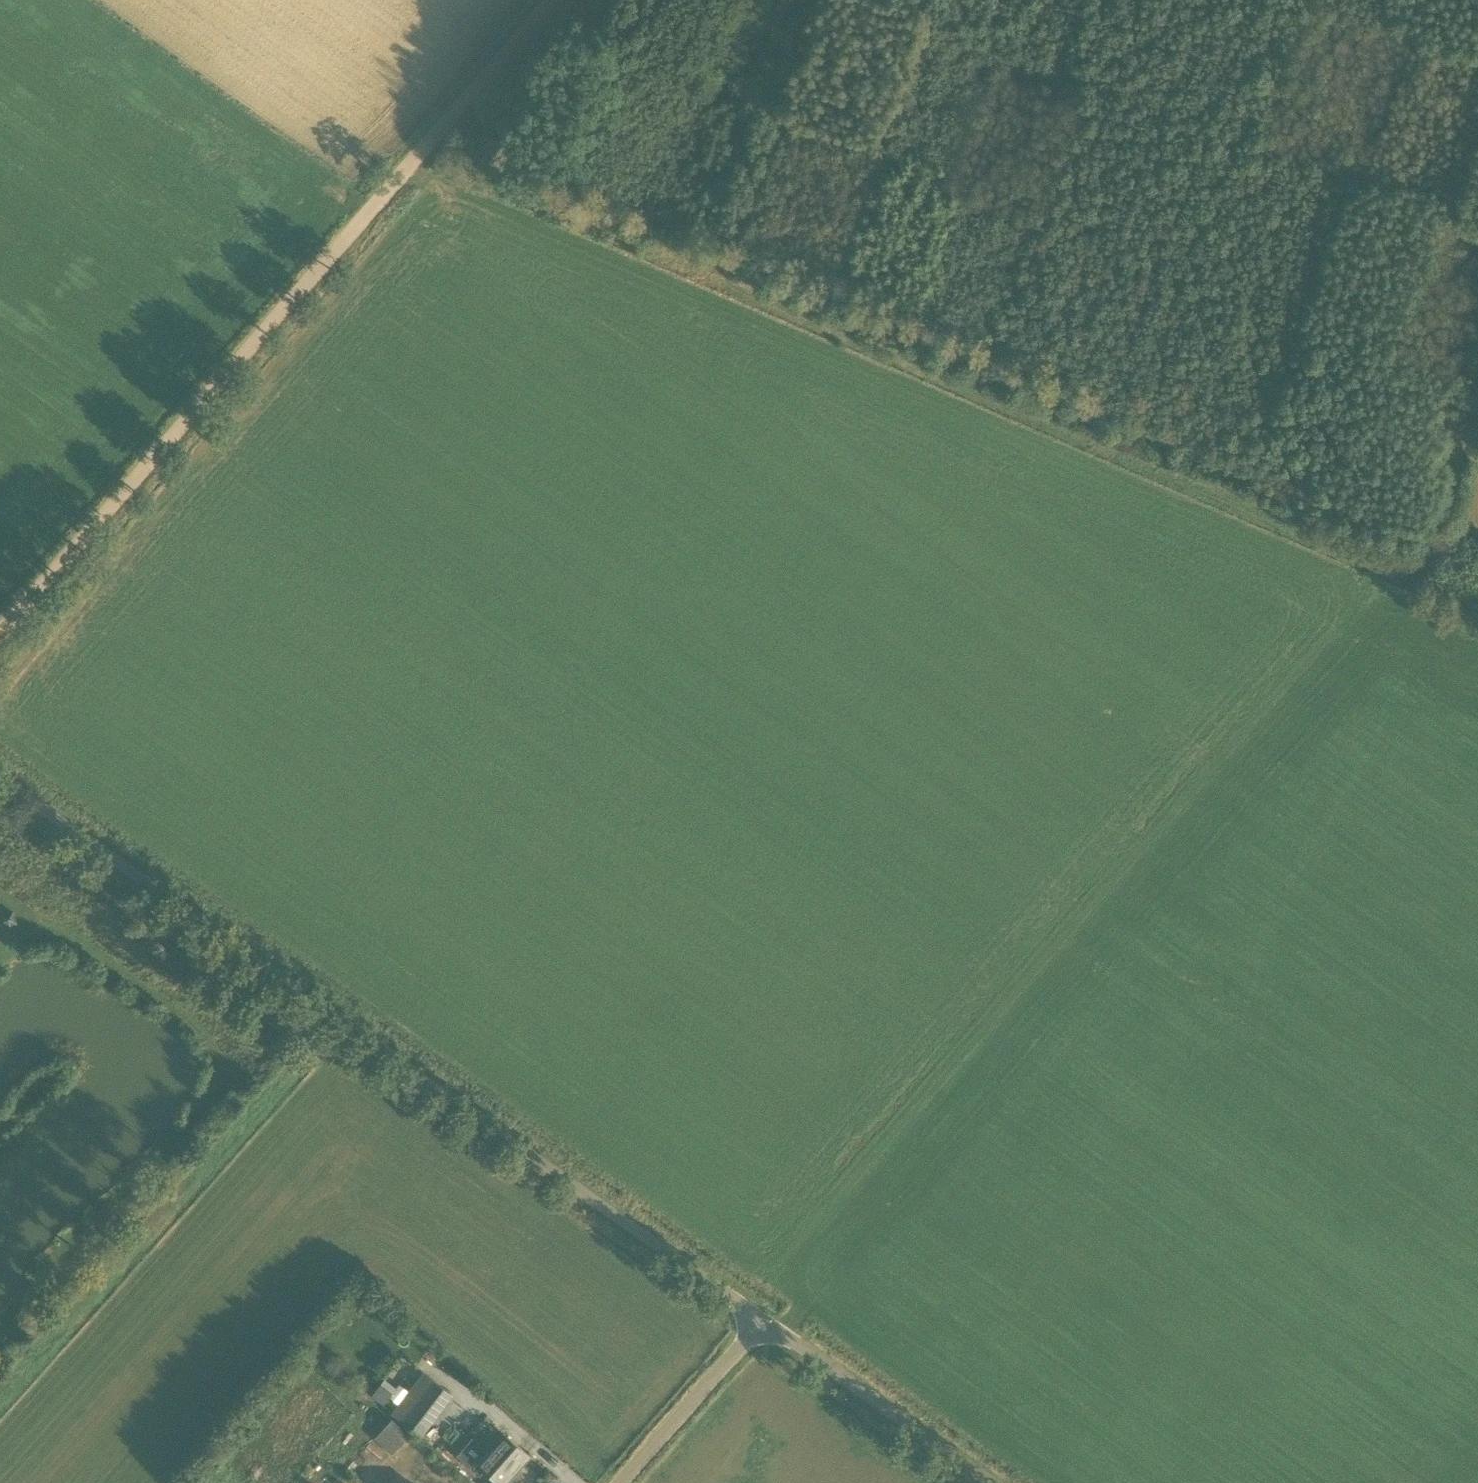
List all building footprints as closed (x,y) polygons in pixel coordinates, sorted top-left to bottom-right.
[(15,911),(2,915),(4,923),(10,926),(18,924),(15,911)] [(454,1396),(423,1374),(422,1373),(391,1415),(423,1438),(454,1396)] [(384,1405),(393,1393),(381,1384),(372,1396),(384,1405)] [(409,1436),(392,1420),(374,1439),(390,1455),(409,1436)] [(531,1457),(505,1434),(478,1465),(498,1482),(508,1482),(531,1457)]
